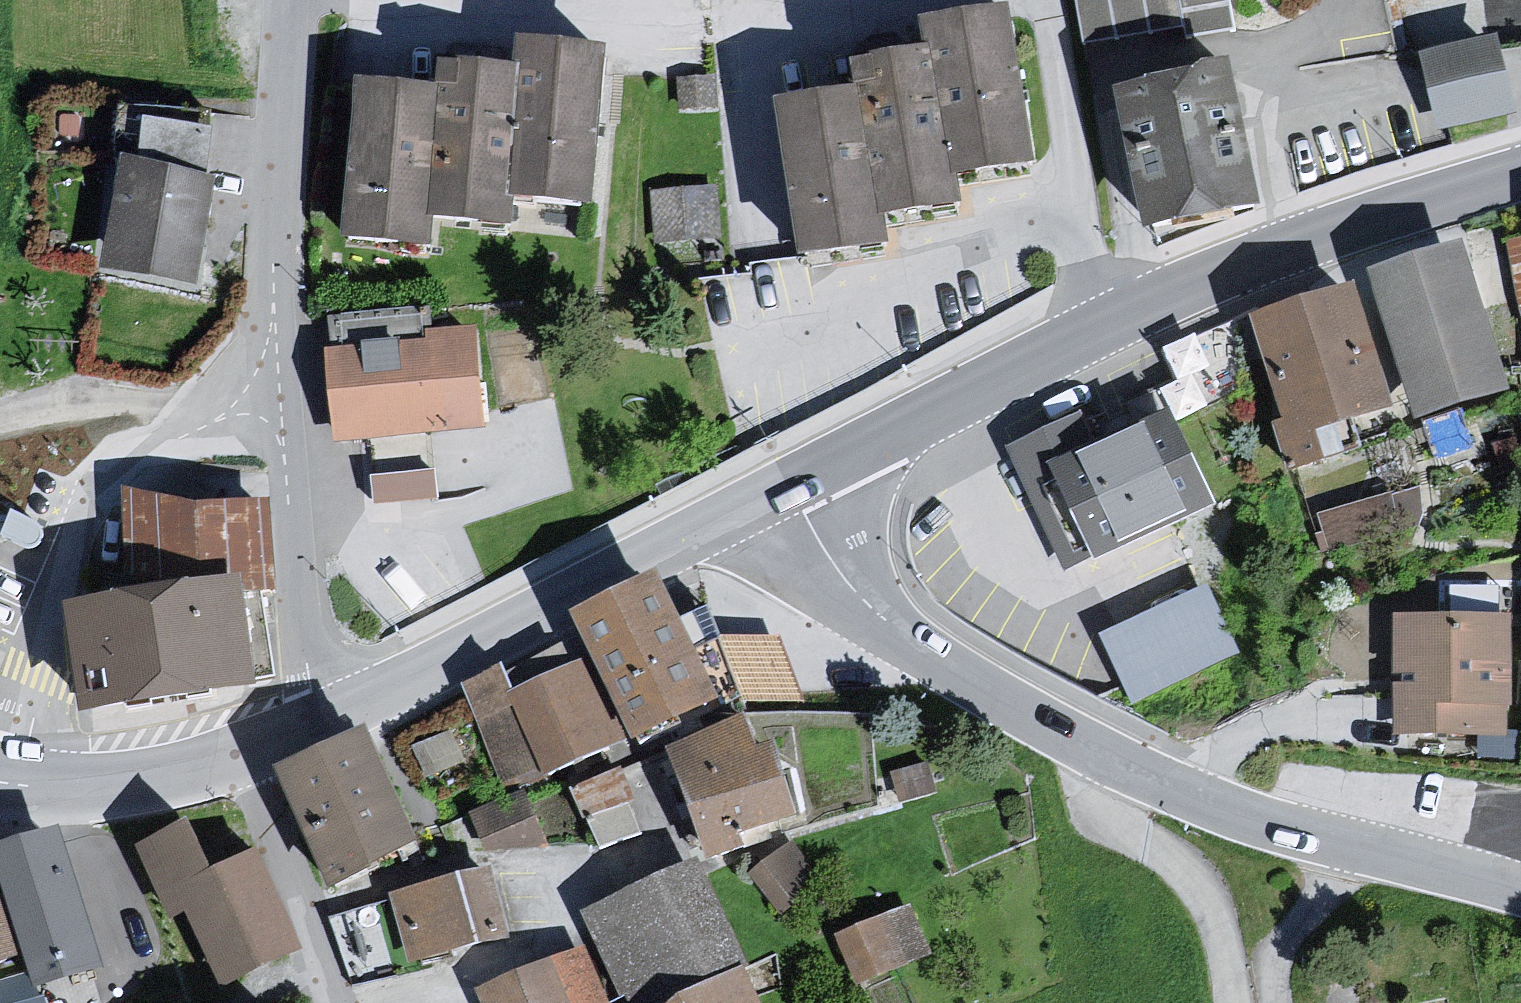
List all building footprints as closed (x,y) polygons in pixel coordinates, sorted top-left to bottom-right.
[(859,72),(863,100),(787,111),(808,263),(890,252),(886,222),(962,212),(958,181),(1035,170),(1014,20),(928,32),(932,62),(859,72)] [(1501,39),(1427,54),(1442,130),(1516,116),(1501,39)] [(513,47),(509,76),(522,78),(506,204),(590,215),(610,59),(513,47)] [(432,67),(428,98),(443,100),(427,221),(503,230),(506,204),(522,78),(509,76),(432,67)] [(719,76),(678,79),(680,113),(722,110),(719,76)] [(1233,78),(1128,100),(1154,230),(1260,209),(1233,78)] [(428,98),(357,89),(338,242),(423,252),(427,221),(443,100),(428,98)] [(113,121),(115,174),(208,196),(205,121),(113,121)] [(208,196),(115,174),(95,280),(184,303),(208,196)] [(719,187),(652,193),(656,245),(723,240),(719,187)] [(1500,248),(1520,316),(1520,241),(1500,248)] [(1372,277),(1421,425),(1512,395),(1462,247),(1372,277)] [(1355,292),(1252,325),(1284,424),(1277,426),(1292,472),(1326,460),(1319,437),(1394,413),(1355,292)] [(476,344),(326,354),(332,453),(480,433),(476,344)] [(1086,457),(1036,478),(1085,572),(1207,520),(1162,424),(1086,457)] [(1036,478),(1086,457),(1076,425),(999,460),(1067,581),(1085,572),(1036,478)] [(435,468),(378,469),(378,489),(436,488),(435,468)] [(1420,488),(1321,516),(1332,555),(1432,527),(1420,488)] [(126,608),(77,613),(90,715),(277,684),(267,513),(132,512),(126,608)] [(667,584),(581,619),(601,663),(638,747),(722,706),(667,584)] [(1210,588),(1099,640),(1133,711),(1243,659),(1210,588)] [(1513,621),(1396,620),(1396,740),(1512,740),(1513,621)] [(638,747),(601,663),(505,705),(541,790),(638,747)] [(743,723),(670,760),(716,870),(748,858),(742,840),(799,825),(773,758),(761,762),(743,723)] [(266,785),(320,898),(406,857),(360,748),(266,785)] [(928,762),(893,773),(904,810),(939,799),(928,762)] [(472,806),(491,852),(547,829),(528,782),(472,806)] [(181,835),(126,863),(163,937),(178,926),(219,1002),(293,958),(250,864),(206,878),(181,835)] [(0,858),(0,933),(22,993),(98,979),(45,845),(0,858)] [(579,926),(607,1002),(683,1002),(739,984),(692,877),(579,926)] [(480,882),(384,910),(407,975),(502,949),(480,882)] [(935,960),(912,906),(836,938),(859,991),(935,960)] [(472,1001),(472,1002),(596,1002),(576,960),(472,1001)] [(739,984),(683,1002),(749,1002),(739,984)]
